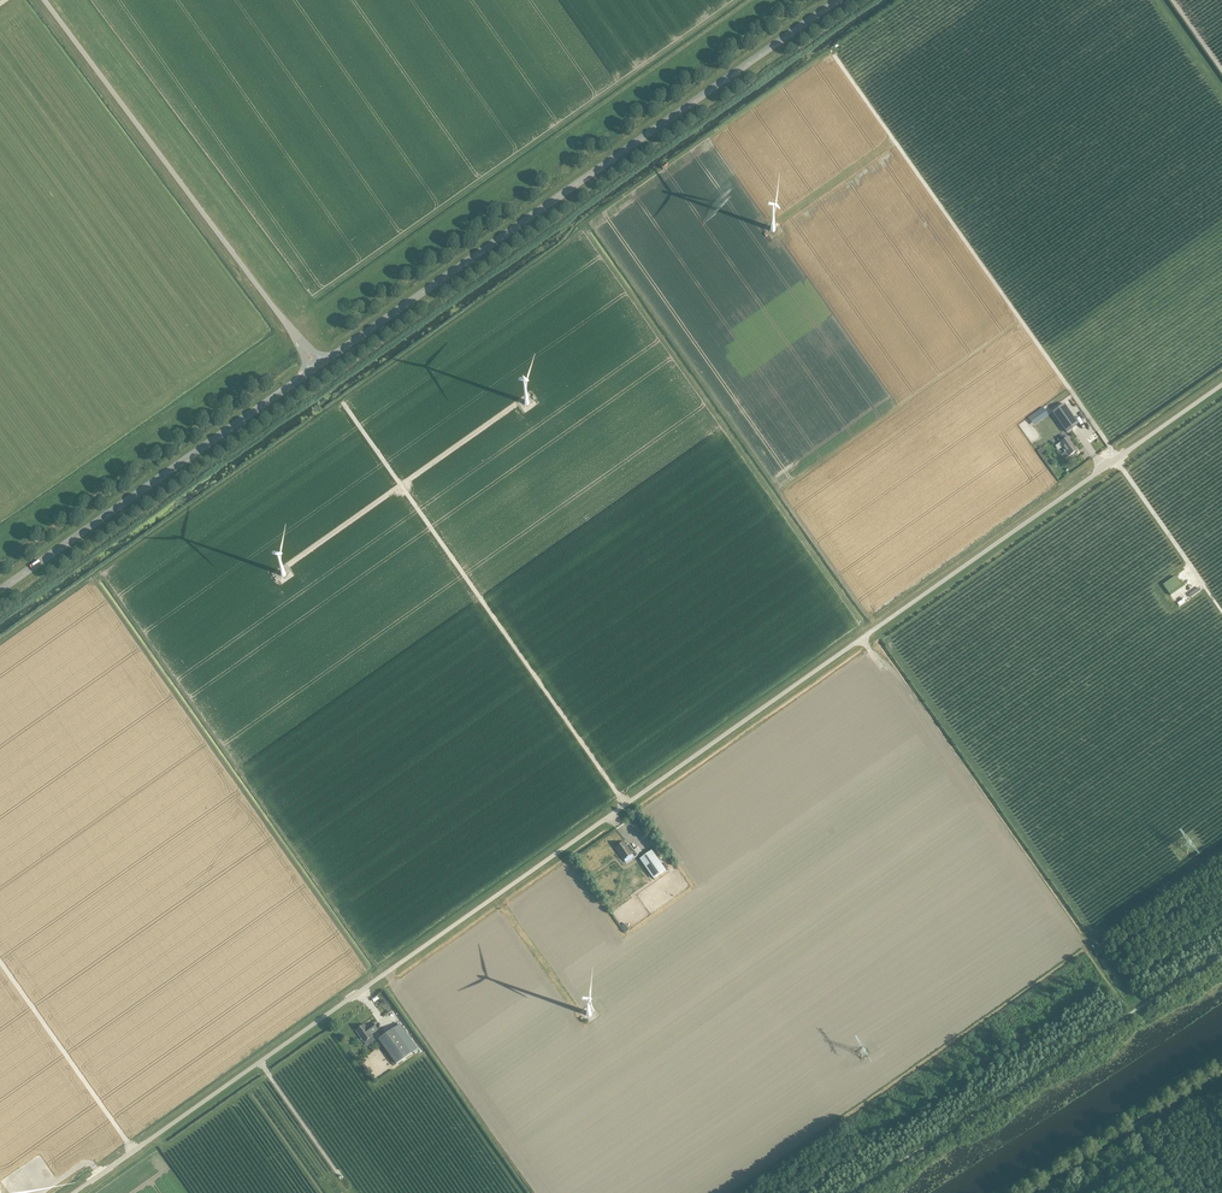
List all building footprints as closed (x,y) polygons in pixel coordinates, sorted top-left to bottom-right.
[(771,225),(765,231),(771,238),(781,230),(778,227),(775,229),(771,225)] [(1064,404),(1052,413),(1066,432),(1078,424),(1064,404)] [(1066,439),(1063,435),(1058,439),(1060,443),(1055,446),(1058,450),(1061,448),(1065,452),(1066,452),(1069,456),(1077,450),(1074,445),(1073,445),(1072,443),(1068,437),(1066,439)] [(1191,597),(1201,591),(1199,588),(1189,595),(1191,597)] [(638,856),(633,850),(630,852),(624,843),(616,848),(624,860),(632,854),(635,858),(638,856)] [(666,870),(652,851),(640,859),(654,879),(666,870)] [(589,1007),(586,1008),(588,1013),(583,1015),(585,1021),(593,1018),(589,1007)] [(356,1031),(364,1042),(372,1037),(371,1035),(378,1030),(373,1024),(368,1027),(369,1027),(367,1029),(364,1025),(356,1031)] [(396,1064),(411,1053),(394,1029),(379,1039),(396,1064)]
